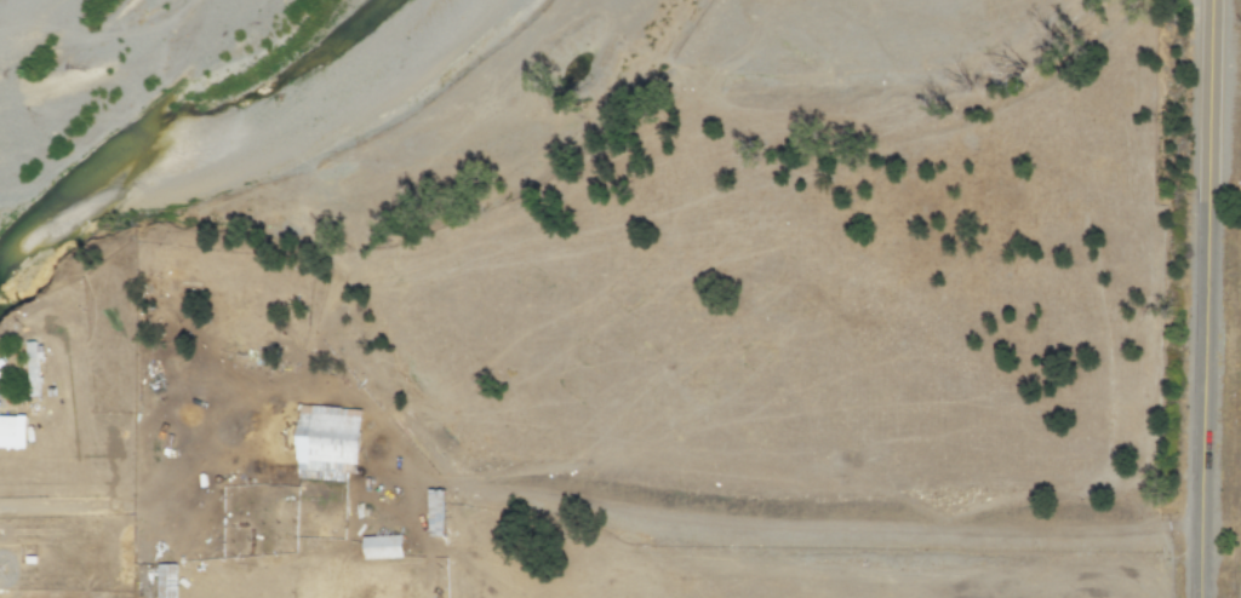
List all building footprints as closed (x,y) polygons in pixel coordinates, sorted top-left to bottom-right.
[(36,397),(36,363),(40,363),(40,343),(24,344),(25,397),(36,397)] [(354,474),(357,409),(295,406),(292,479),(345,482),(345,474),(354,474)] [(0,416),(0,436),(14,436),(14,417),(0,416)] [(441,488),(441,505),(442,536),(425,536),(424,489),(441,488)] [(399,536),(360,537),(361,559),(399,558),(399,536)] [(174,564),(155,564),(155,597),(174,597),(174,564)]
